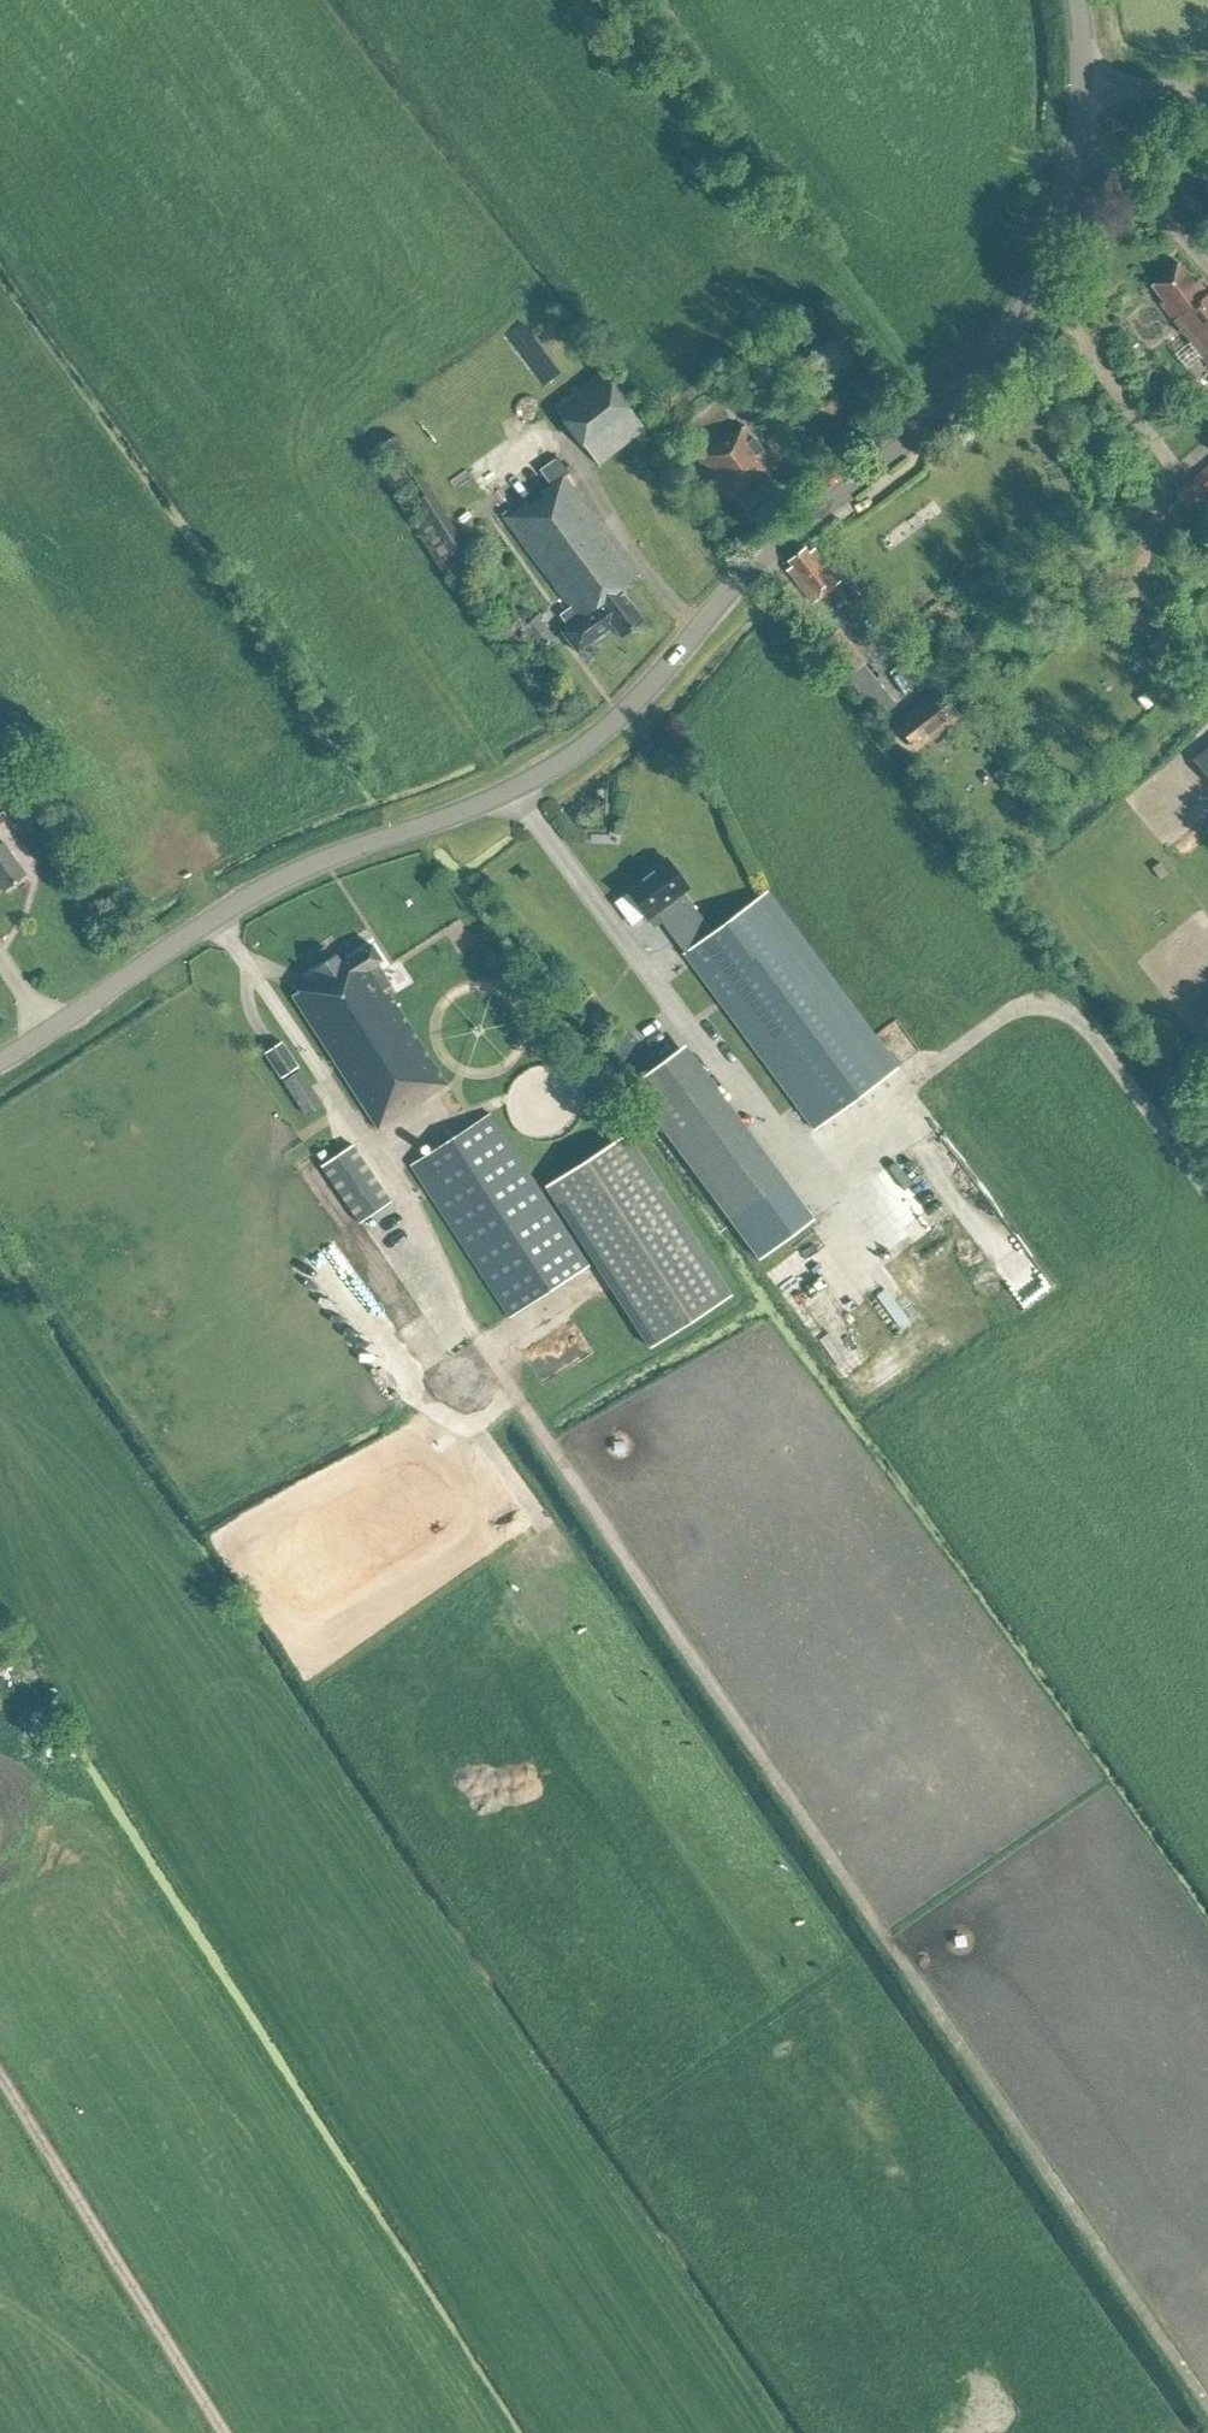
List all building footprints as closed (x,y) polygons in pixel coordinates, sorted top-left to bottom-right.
[(1177,263),(1150,285),(1162,301),(1159,303),(1188,339),(1171,351),(1183,368),(1200,355),(1207,364),(1207,292),(1207,293),(1197,281),(1193,284),(1177,263)] [(600,463),(644,428),(598,370),(555,405),(600,463)] [(774,468),(744,426),(731,435),(729,432),(695,457),(728,502),(735,497),(751,519),(783,496),(766,474),(774,468)] [(442,574),(472,554),(397,433),(367,452),(442,574)] [(621,638),(643,621),(619,589),(636,576),(562,475),(567,471),(556,456),(538,469),(550,484),(504,518),(506,523),(568,607),(558,615),(567,627),(560,631),(576,652),(612,626),(621,638)] [(1207,493),(1207,465),(1194,477),(1207,494),(1207,493)] [(837,576),(813,545),(806,551),(803,546),(786,560),(791,565),(786,569),(809,598),(837,576)] [(540,649),(555,636),(537,614),(522,625),(540,649)] [(846,676),(863,663),(838,631),(821,644),(846,676)] [(914,747),(956,714),(937,691),(895,724),(914,747)] [(1190,758),(1207,779),(1207,743),(1190,758)] [(3,890),(25,874),(2,841),(1,841),(0,840),(0,886),(3,890)] [(711,930),(682,891),(688,886),(665,854),(622,886),(646,918),(654,911),(683,951),(682,952),(813,1128),(896,1066),(765,890),(711,930)] [(391,985),(377,963),(381,960),(370,944),(340,963),(335,955),(314,968),(319,977),(291,995),(377,1129),(446,1084),(385,989),(391,985)] [(280,1076),(298,1064),(282,1040),(265,1052),(280,1076)] [(629,1086),(673,1146),(729,1104),(685,1045),(629,1086)] [(306,1114),(322,1104),(300,1068),(282,1079),(306,1114)] [(509,1317),(588,1265),(489,1113),(410,1165),(509,1317)] [(647,1346),(731,1293),(628,1130),(543,1184),(647,1346)] [(358,1222),(391,1198),(353,1143),(320,1165),(358,1222)]
